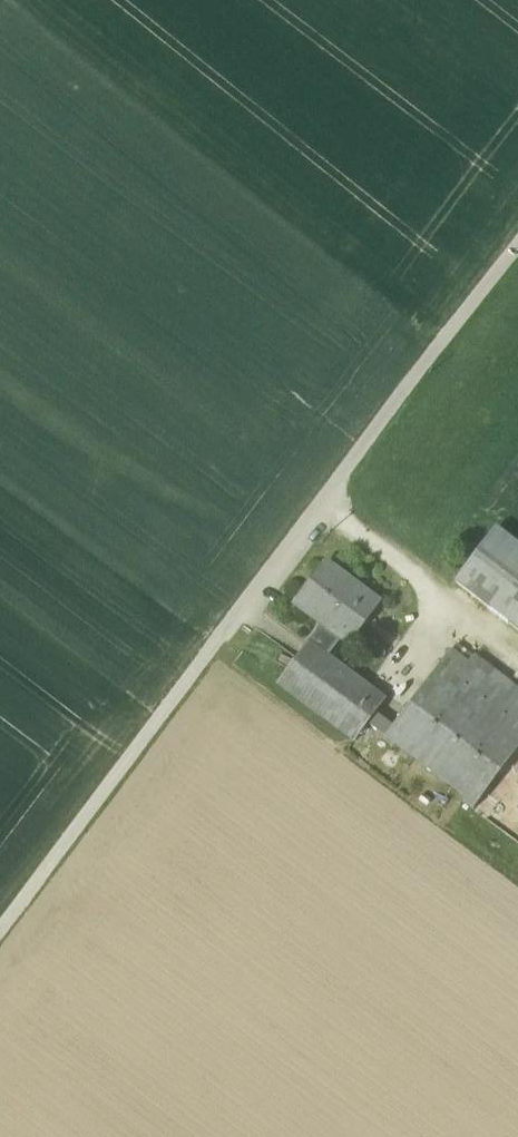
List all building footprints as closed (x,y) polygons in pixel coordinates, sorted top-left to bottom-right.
[(496,528),(456,580),(517,629),(517,545),(496,528)] [(379,601),(326,562),(295,603),(320,622),(304,643),(308,645),(308,644),(326,658),(343,636),(349,640),(379,601)] [(326,658),(308,644),(308,645),(281,681),(310,703),(309,704),(356,739),(383,703),(350,678),(351,676),(326,658)] [(451,650),(386,737),(466,796),(463,800),(474,809),(517,749),(517,688),(474,655),(469,663),(451,650)]
